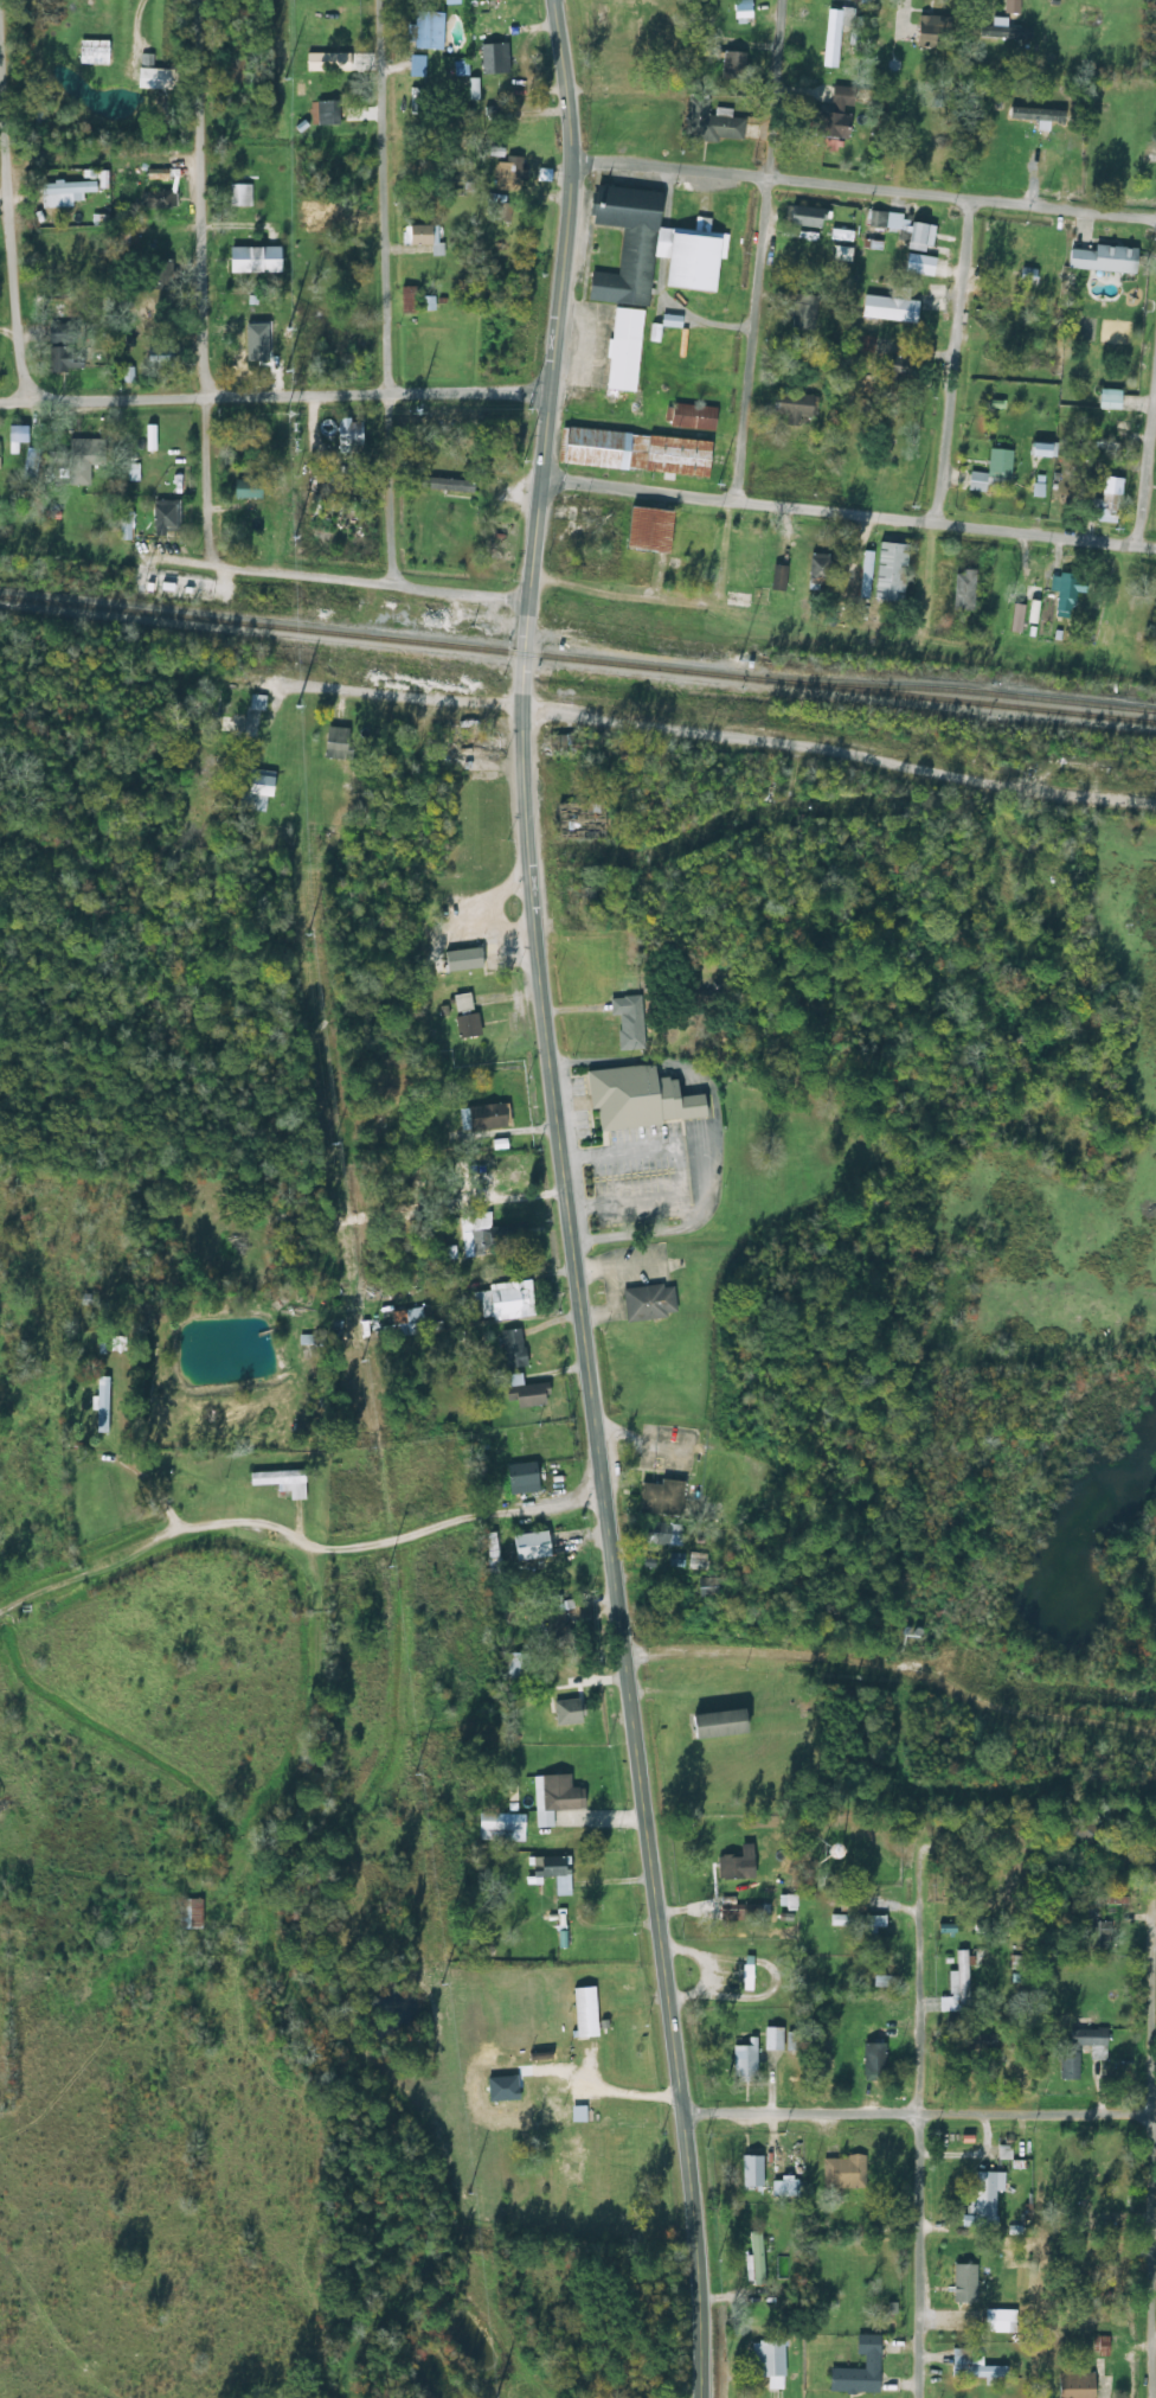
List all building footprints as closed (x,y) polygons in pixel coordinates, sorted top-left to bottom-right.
[(825,58),(828,7),(816,6),(813,57),(825,58)] [(443,48),(443,11),(415,11),(415,26),(410,26),(410,48),(443,48)] [(919,15),(919,48),(952,48),(952,15),(919,15)] [(980,39),(1032,39),(1032,26),(980,26),(980,39)] [(110,39),(81,39),(80,64),(110,65),(110,39)] [(510,74),(510,43),(482,43),(482,74),(510,74)] [(747,79),(747,50),(723,50),(723,79),(747,79)] [(228,58),(228,91),(247,91),(247,58),(228,58)] [(175,68),(155,68),(154,89),(174,90),(175,68)] [(483,99),(497,99),(496,84),(482,85),(483,99)] [(855,110),(856,85),(834,85),(833,112),(813,111),(813,136),(853,137),(854,110),(855,110)] [(745,118),(708,115),(709,95),(689,93),(685,138),(743,142),(745,118)] [(318,100),(318,126),(341,126),(341,100),(318,100)] [(336,145),(316,145),(316,176),(336,176),(336,145)] [(527,156),(505,156),(505,179),(527,179),(527,156)] [(42,208),(74,208),(74,200),(82,200),(82,192),(98,192),(98,180),(42,180),(42,208)] [(252,184),(230,184),(230,206),(252,206),(252,184)] [(623,226),(618,275),(591,273),(589,300),(649,306),(655,241),(661,242),(666,192),(597,185),(593,224),(623,226)] [(141,209),(175,209),(175,191),(141,191),(141,209)] [(508,197),(494,193),(489,217),(502,220),(508,197)] [(826,228),(828,209),(794,206),(793,226),(826,228)] [(910,232),(909,249),(933,251),(935,224),(909,222),(910,214),(869,211),(867,229),(910,232)] [(120,223),(120,246),(137,246),(137,223),(120,223)] [(411,245),(436,245),(436,225),(411,225),(411,245)] [(1068,269),(1138,274),(1140,247),(1096,244),(1096,250),(1069,248),(1068,269)] [(230,247),(230,273),(284,273),(284,247),(230,247)] [(852,247),(836,247),(836,260),(852,260),(852,247)] [(149,290),(171,290),(171,261),(149,261),(149,290)] [(792,329),(817,329),(817,294),(792,294),(792,329)] [(863,317),(917,322),(920,300),(865,295),(863,317)] [(606,389),(638,392),(644,310),(613,307),(606,389)] [(78,343),(78,324),(49,324),(49,343),(78,343)] [(269,371),(269,342),(236,342),(236,371),(269,371)] [(48,371),(79,371),(79,347),(48,347),(48,371)] [(147,366),(178,366),(178,347),(147,347),(147,366)] [(1122,409),(1122,389),(1101,389),(1101,409),(1122,409)] [(801,425),(801,416),(815,417),(816,395),(774,392),(773,413),(788,414),(787,424),(801,425)] [(671,426),(717,430),(719,407),(673,403),(671,426)] [(364,446),(364,420),(338,420),(338,446),(364,446)] [(30,443),(30,425),(11,425),(11,443),(30,443)] [(559,463),(711,477),(714,440),(562,427),(559,463)] [(67,486),(91,486),(91,464),(105,464),(105,439),(65,438),(65,455),(52,455),(52,462),(67,462),(67,486)] [(1035,455),(1054,457),(1055,445),(1036,443),(1035,455)] [(970,471),(969,491),(987,492),(987,486),(1010,487),(1012,450),(990,448),(989,472),(970,471)] [(1092,498),(1090,510),(1121,514),(1126,479),(1107,476),(1104,500),(1092,498)] [(421,491),(475,491),(475,478),(421,478),(421,491)] [(263,480),(236,480),(236,498),(263,498),(263,480)] [(181,500),(153,500),(153,533),(181,533),(181,500)] [(676,510),(633,506),(626,579),(656,582),(659,552),(672,554),(676,510)] [(905,602),(910,545),(880,542),(876,599),(905,602)] [(872,551),(861,551),(861,599),(872,599),(872,551)] [(810,586),(830,586),(830,554),(810,554),(810,586)] [(975,570),(955,570),(955,611),(975,611),(975,570)] [(1051,574),(1051,590),(1058,590),(1057,615),(1073,616),(1074,591),(1088,592),(1089,574),(1051,574)] [(549,735),(549,755),(586,755),(586,735),(549,735)] [(277,797),(277,770),(248,770),(248,811),(266,811),(266,797),(277,797)] [(559,840),(607,840),(607,803),(559,803),(559,840)] [(579,889),(579,906),(600,906),(600,889),(579,889)] [(485,969),(484,949),(446,951),(448,971),(485,969)] [(473,993),(453,996),(460,1039),(480,1036),(473,993)] [(645,1048),(641,996),(610,998),(612,1016),(618,1015),(620,1050),(645,1048)] [(707,1095),(682,1097),(680,1077),(658,1079),(657,1064),(588,1071),(592,1110),(600,1109),(602,1130),(709,1120),(707,1095)] [(508,1105),(462,1107),(464,1130),(510,1127),(508,1105)] [(473,1253),(524,1249),(522,1225),(493,1228),(491,1212),(470,1213),(473,1253)] [(536,1316),(533,1280),(488,1284),(489,1291),(478,1292),(480,1321),(536,1316)] [(673,1283),(623,1290),(627,1323),(677,1316),(673,1283)] [(501,1331),(504,1368),(527,1367),(524,1329),(501,1331)] [(300,1345),(322,1345),(322,1336),(300,1336),(300,1345)] [(523,1384),(523,1374),(505,1375),(506,1403),(516,1402),(516,1407),(549,1406),(549,1384),(523,1384)] [(95,1377),(95,1432),(110,1432),(110,1377),(95,1377)] [(506,1466),(509,1495),(541,1491),(538,1462),(506,1466)] [(644,1479),(641,1513),(682,1517),(685,1484),(644,1479)] [(682,1545),(682,1523),(646,1523),(646,1545),(682,1545)] [(516,1535),(518,1561),(554,1559),(552,1532),(516,1535)] [(715,1575),(696,1576),(697,1593),(716,1592),(715,1575)] [(544,1614),(551,1649),(572,1645),(565,1610),(544,1614)] [(529,1690),(529,1653),(507,1653),(507,1690),(529,1690)] [(542,1708),(542,1728),(583,1728),(583,1708),(542,1708)] [(696,1714),(697,1738),(753,1736),(752,1712),(696,1714)] [(535,1775),(536,1828),(555,1827),(554,1810),(589,1809),(589,1786),(572,1787),(572,1774),(535,1775)] [(526,1813),(479,1813),(479,1842),(526,1842),(526,1813)] [(719,1878),(756,1878),(756,1843),(742,1843),(742,1855),(719,1855),(719,1878)] [(571,1856),(534,1856),(534,1877),(571,1876),(571,1856)] [(179,1929),(203,1929),(203,1898),(179,1898),(179,1929)] [(888,1915),(831,1915),(831,1925),(888,1925),(888,1915)] [(1087,1921),(1087,1946),(1110,1946),(1110,1921),(1087,1921)] [(957,1970),(949,1970),(949,1997),(940,1997),(940,2011),(968,2011),(968,1950),(957,1950),(957,1970)] [(743,1988),(753,1988),(753,1956),(743,1956),(743,1988)] [(766,2049),(784,2049),(784,2027),(766,2027),(766,2049)] [(788,2050),(799,2050),(799,2033),(788,2033),(788,2050)] [(865,2080),(886,2080),(886,2042),(865,2042),(865,2080)] [(757,2044),(734,2044),(734,2079),(757,2079),(757,2044)] [(765,2155),(744,2155),(744,2187),(765,2187),(765,2155)] [(824,2188),(865,2188),(865,2157),(824,2156),(824,2188)] [(1005,2172),(972,2171),(970,2226),(998,2227),(999,2190),(1004,2190),(1005,2172)] [(751,2284),(765,2283),(764,2231),(750,2232),(751,2284)] [(978,2282),(946,2282),(946,2307),(978,2307),(978,2282)] [(1017,2333),(1017,2309),(986,2309),(986,2333),(1017,2333)] [(881,2392),(882,2334),(858,2334),(858,2354),(865,2354),(865,2368),(831,2368),(831,2392),(881,2392)] [(1119,2336),(1093,2336),(1093,2353),(1119,2353),(1119,2336)] [(786,2377),(786,2340),(753,2340),(753,2377),(786,2377)] [(953,2348),(953,2377),(1009,2377),(1009,2366),(984,2366),(984,2355),(971,2355),(971,2348),(953,2348)] [(1060,2371),(1060,2397),(1095,2397),(1095,2371),(1060,2371)]
